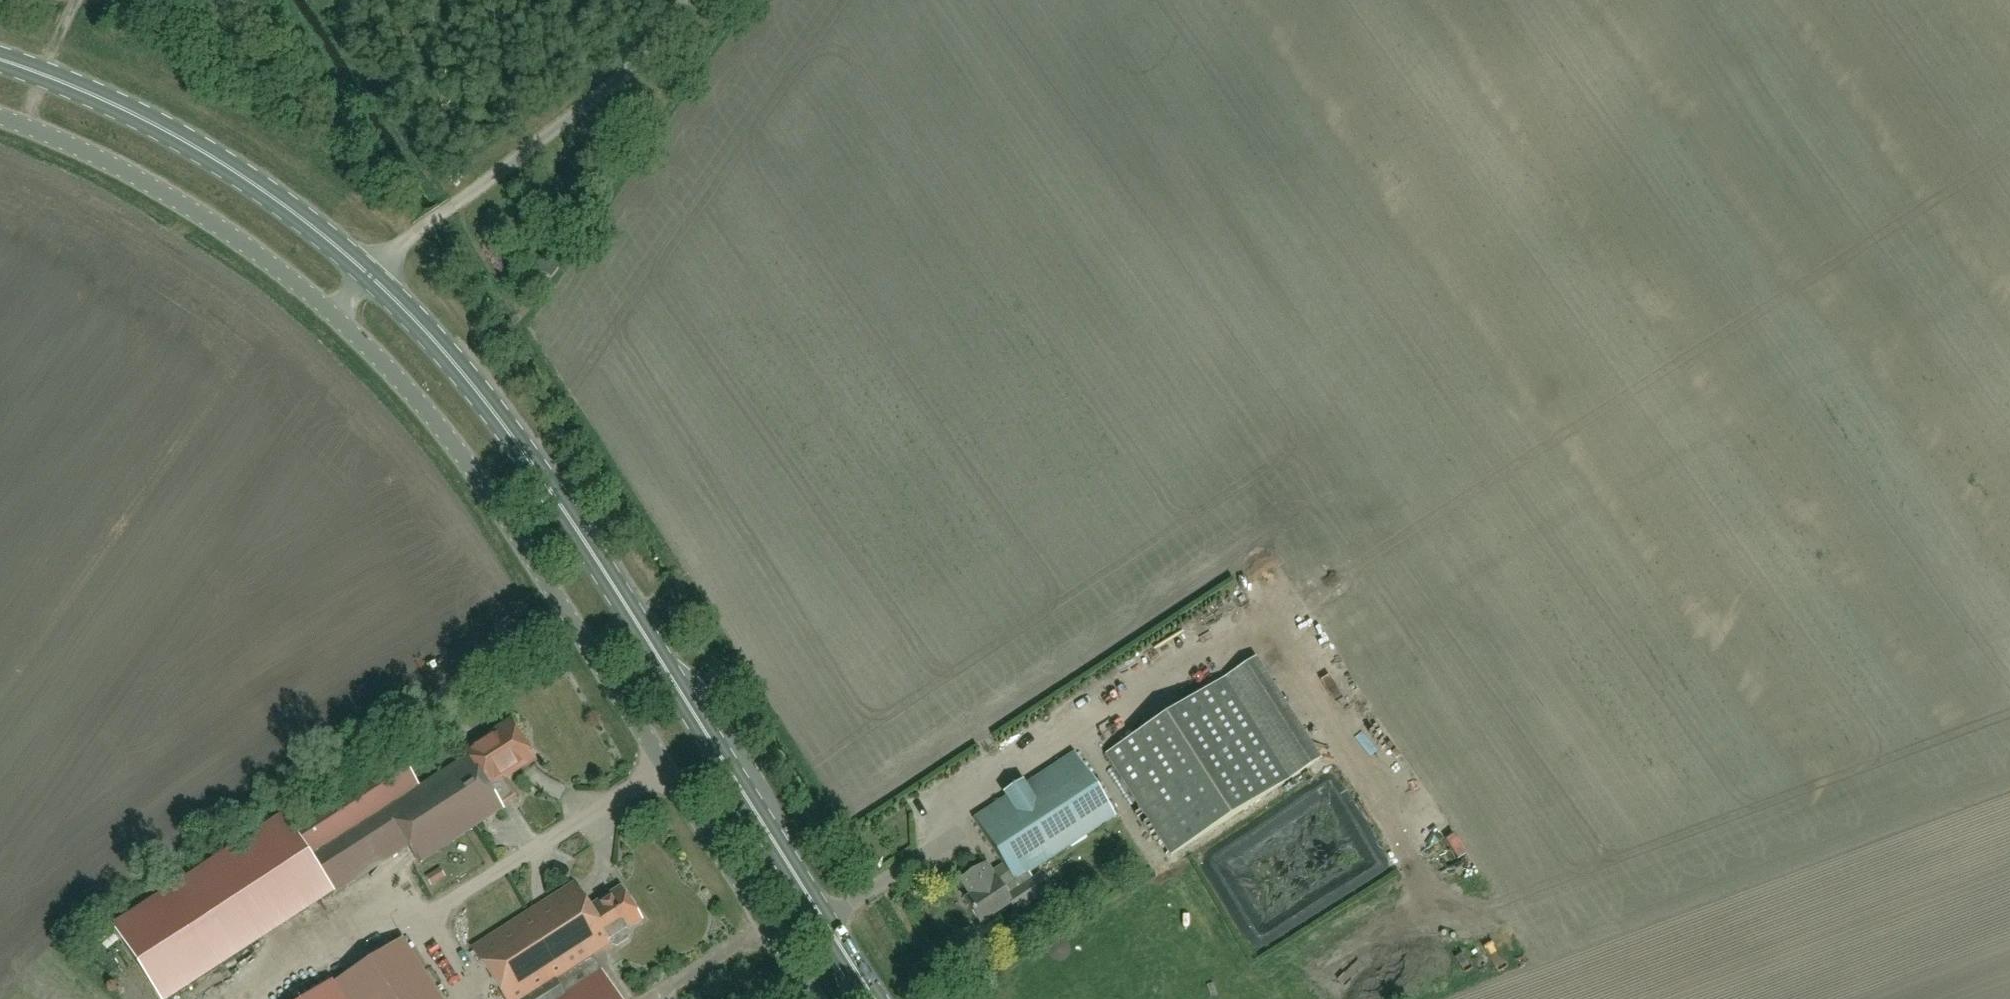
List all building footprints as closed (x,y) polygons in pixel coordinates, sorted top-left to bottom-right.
[(551,277),(559,266),(544,256),(537,267),(551,277)] [(1290,781),(1224,679),(1106,755),(1171,857),(1290,781)] [(514,727),(513,728),(513,729),(510,730),(506,730),(502,730),(499,731),(495,734),(493,737),(491,740),(490,744),(471,756),(468,751),(466,752),(469,755),(468,755),(466,755),(467,756),(452,766),(451,765),(450,766),(451,767),(436,776),(435,776),(434,776),(434,777),(420,787),(401,758),(290,827),(287,829),(306,858),(310,855),(311,857),(334,892),(337,896),(410,848),(420,863),(421,864),(422,863),(422,862),(437,852),(437,853),(438,852),(453,842),(454,843),(455,842),(454,841),(469,831),(470,832),(471,831),(470,830),(486,821),(487,821),(487,820),(502,810),(502,811),(504,810),(503,809),(504,809),(489,786),(533,758),(514,727)] [(1014,882),(1028,873),(1116,816),(1075,752),(973,819),(984,835),(1004,865),(1014,882)] [(494,783),(504,803),(520,795),(510,775),(494,783)] [(290,827),(282,816),(113,926),(160,998),(170,998),(334,892),(311,857),(310,855),(306,858),(287,829),(290,827)] [(1015,913),(1050,889),(1039,875),(1033,879),(1028,873),(1014,882),(1004,865),(992,872),(986,863),(960,880),(971,896),(965,900),(980,923),(1009,904),(1015,913)] [(618,945),(628,938),(629,934),(626,930),(643,919),(622,886),(590,906),(575,882),(474,946),(507,998),(620,998),(592,956),(612,943),(613,944),(618,945)] [(404,938),(333,983),(332,981),(303,998),(443,998),(404,938)]
